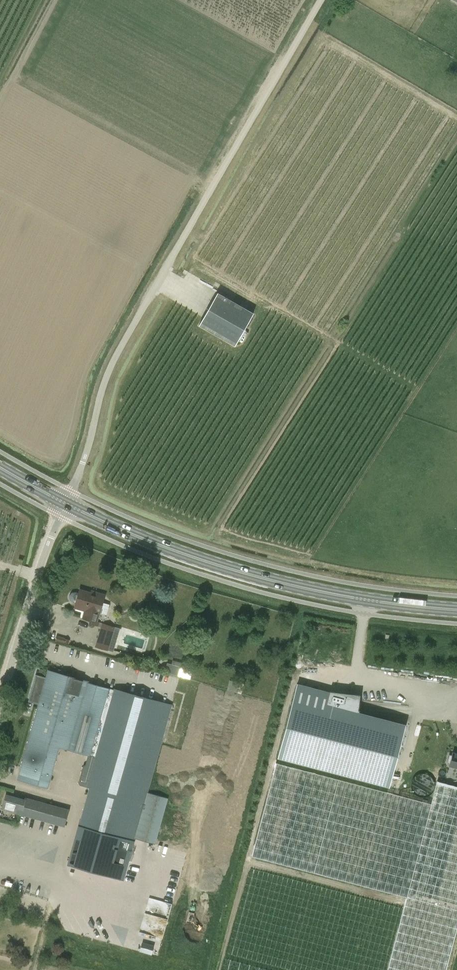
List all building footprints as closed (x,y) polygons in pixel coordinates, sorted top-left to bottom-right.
[(239,305),(217,293),(199,326),(235,346),(253,313),(245,309),(239,305)] [(102,603),(105,595),(96,593),(96,595),(79,590),(74,606),(85,609),(82,618),(96,622),(98,614),(99,615),(99,613),(106,615),(109,605),(102,603)] [(101,623),(94,647),(113,652),(120,629),(115,627),(101,623)] [(182,663),(173,661),(170,670),(179,673),(182,663)] [(89,787),(79,826),(133,841),(171,705),(114,689),(114,690),(87,683),(87,682),(48,671),(18,779),(47,787),(59,746),(90,755),(81,785),(89,787)] [(276,757),(388,785),(404,722),(357,709),(359,693),(328,688),(328,690),(296,682),(276,757)] [(453,749),(451,753),(448,752),(446,760),(448,761),(446,765),(456,767),(456,750),(453,749)] [(421,771),(412,784),(423,791),(431,778),(421,771)] [(431,804),(407,898),(406,897),(387,969),(446,969),(456,928),(456,786),(441,781),(438,781),(431,804)] [(155,844),(168,798),(147,792),(135,838),(155,844)] [(25,799),(6,794),(1,810),(64,827),(69,809),(26,797),(25,799)] [(137,884),(146,885),(148,874),(139,872),(137,884)] [(140,951),(151,955),(153,948),(142,945),(140,951)]
